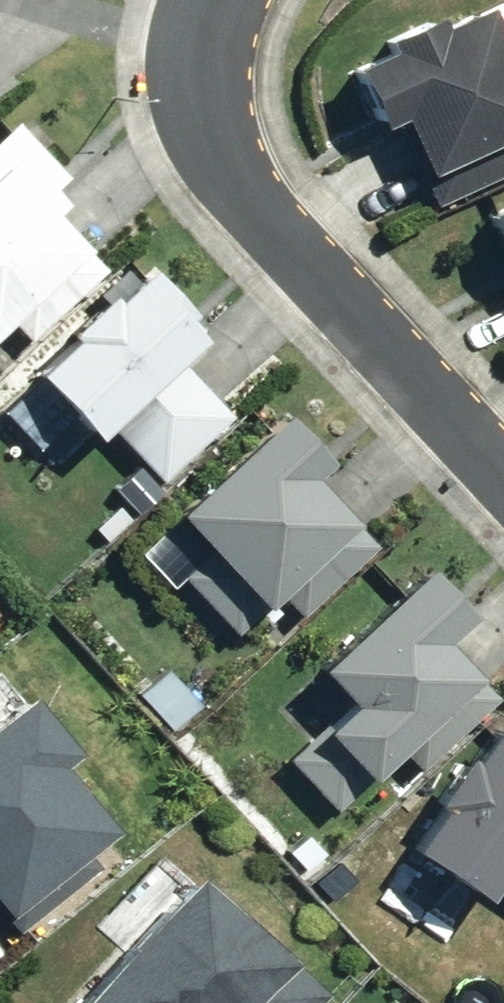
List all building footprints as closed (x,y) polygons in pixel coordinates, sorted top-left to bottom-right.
[(399,44),(368,57),(355,62),(380,125),(408,114),(443,199),(503,174),(503,2),(459,20),(454,8),(394,33),(399,44)] [(13,323),(29,341),(106,272),(86,249),(91,245),(46,195),(64,179),(44,156),(52,150),(21,116),(0,135),(0,335),(13,323)] [(491,216),(503,243),(503,210),(491,216)] [(80,335),(44,367),(103,435),(109,430),(157,485),(232,419),(177,355),(218,320),(165,259),(122,297),(113,287),(71,325),(80,335)] [(299,408),(180,508),(263,607),(279,593),(299,617),(389,542),(325,466),(338,455),(299,408)] [(438,562),(322,664),(346,700),(276,762),(327,820),(405,752),(418,767),(495,700),(481,684),(490,677),(451,632),(478,609),(438,562)] [(25,932),(100,871),(87,854),(114,832),(64,769),(79,757),(30,696),(0,720),(0,901),(25,932)] [(503,721),(474,760),(464,752),(426,806),(432,810),(367,901),(427,944),(465,890),(485,905),(498,887),(503,891),(503,722),(503,721)] [(208,871),(204,867),(71,1002),(270,1002),(264,997),(300,960),(208,871)]
